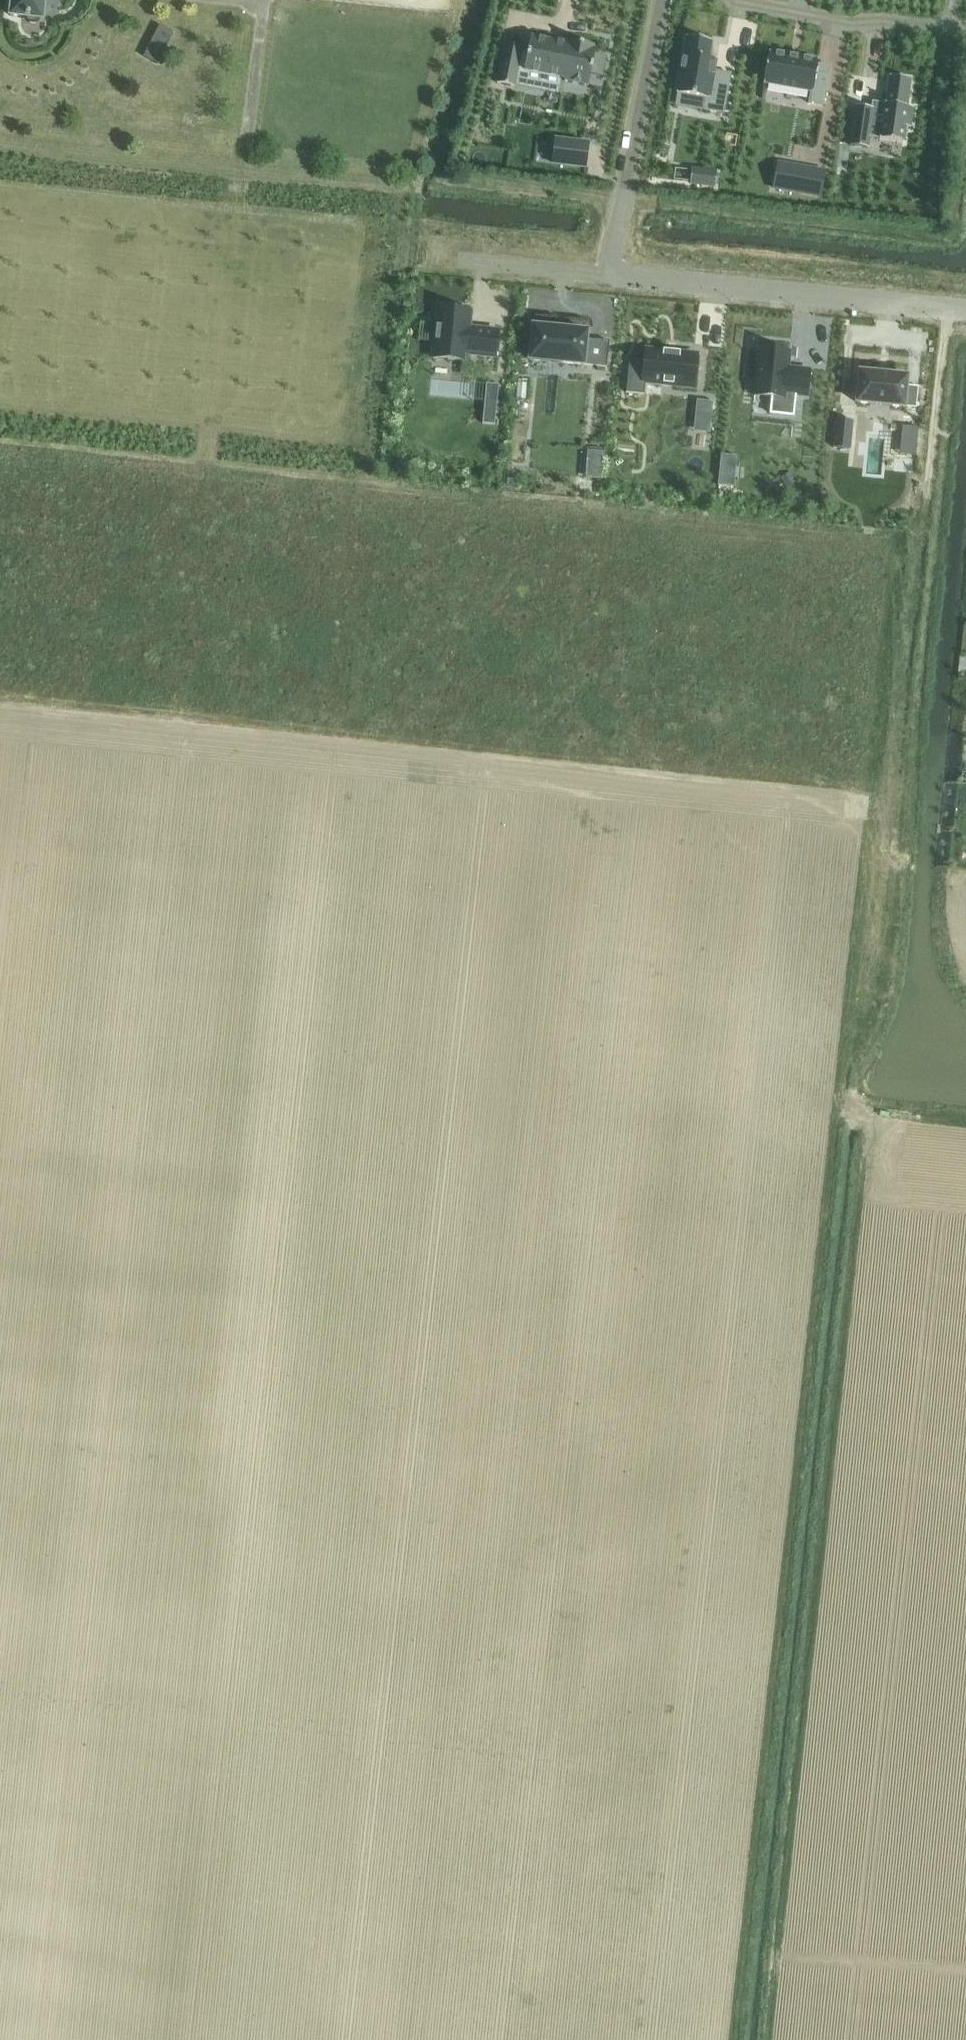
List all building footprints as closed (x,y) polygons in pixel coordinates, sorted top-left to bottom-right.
[(48,0),(11,0),(9,19),(28,21),(28,23),(30,26),(37,27),(41,24),(41,23),(46,23),(48,0)] [(504,45),(497,84),(515,87),(518,72),(565,81),(565,83),(589,88),(591,75),(602,77),(606,58),(594,55),(595,50),(594,49),(594,47),(586,46),(569,42),(568,45),(530,38),(526,56),(522,55),(523,48),(504,45)] [(686,39),(676,93),(705,98),(703,112),(724,115),(731,75),(715,72),(717,62),(710,61),(713,44),(686,39)] [(823,107),(829,76),(815,73),(817,61),(794,56),(770,52),(764,85),(811,93),(808,105),(823,107)] [(855,107),(849,146),(866,149),(868,149),(870,138),(878,139),(904,143),(906,129),(911,130),(914,110),(907,108),(911,81),(889,78),(884,105),(883,105),(873,103),(872,110),(855,107)] [(556,140),(553,165),(583,169),(586,169),(589,144),(581,143),(556,140)] [(775,176),(773,189),(820,197),(824,172),(789,166),(787,178),(775,176)] [(836,166),(835,175),(843,176),(844,167),(836,166)] [(692,169),(690,186),(715,189),(717,172),(692,169)] [(437,309),(432,360),(466,364),(467,355),(496,358),(499,332),(470,329),(472,313),(437,309)] [(532,327),(529,361),(607,369),(609,343),(587,341),(587,333),(532,327)] [(759,350),(754,398),(772,400),(770,415),(793,418),(795,397),(808,398),(811,372),(788,370),(789,353),(759,350)] [(631,363),(628,393),(643,395),(644,385),(694,390),(698,357),(645,351),(643,364),(631,363)] [(859,372),(855,405),(905,410),(905,408),(907,388),(909,377),(859,372)] [(907,388),(905,408),(916,409),(918,389),(907,388)] [(697,401),(695,417),(711,418),(713,403),(697,401)] [(484,405),(483,425),(495,426),(496,406),(484,405)] [(836,420),(833,448),(851,450),(853,422),(836,420)] [(902,427),(899,455),(916,456),(918,429),(902,427)] [(588,460),(586,479),(601,480),(603,461),(588,460)]
